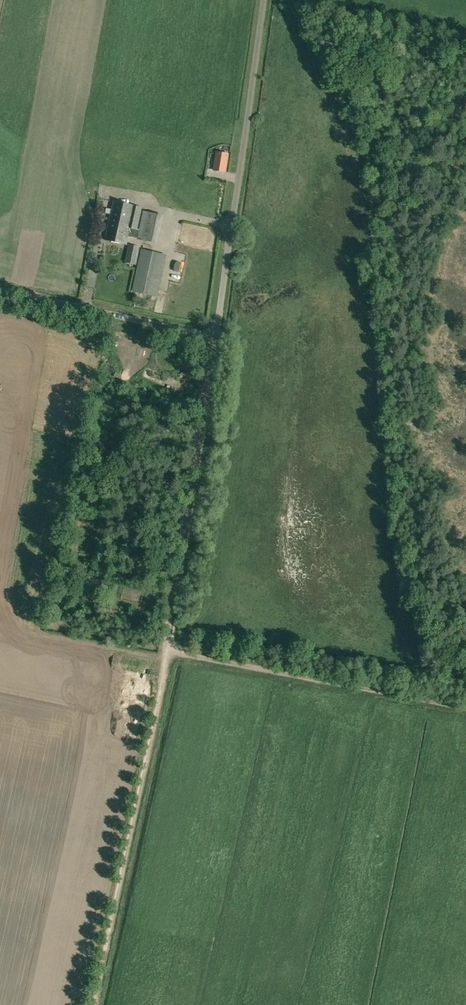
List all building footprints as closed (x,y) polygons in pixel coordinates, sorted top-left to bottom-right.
[(225,172),(228,154),(217,152),(214,170),(225,172)] [(132,205),(114,201),(105,240),(127,245),(129,235),(138,237),(138,239),(154,243),(160,215),(144,211),(140,230),(137,229),(142,207),(132,205)] [(157,296),(159,287),(160,287),(167,255),(143,250),(136,281),(137,282),(135,291),(157,296)] [(94,553),(79,549),(78,554),(92,558),(94,553)]
